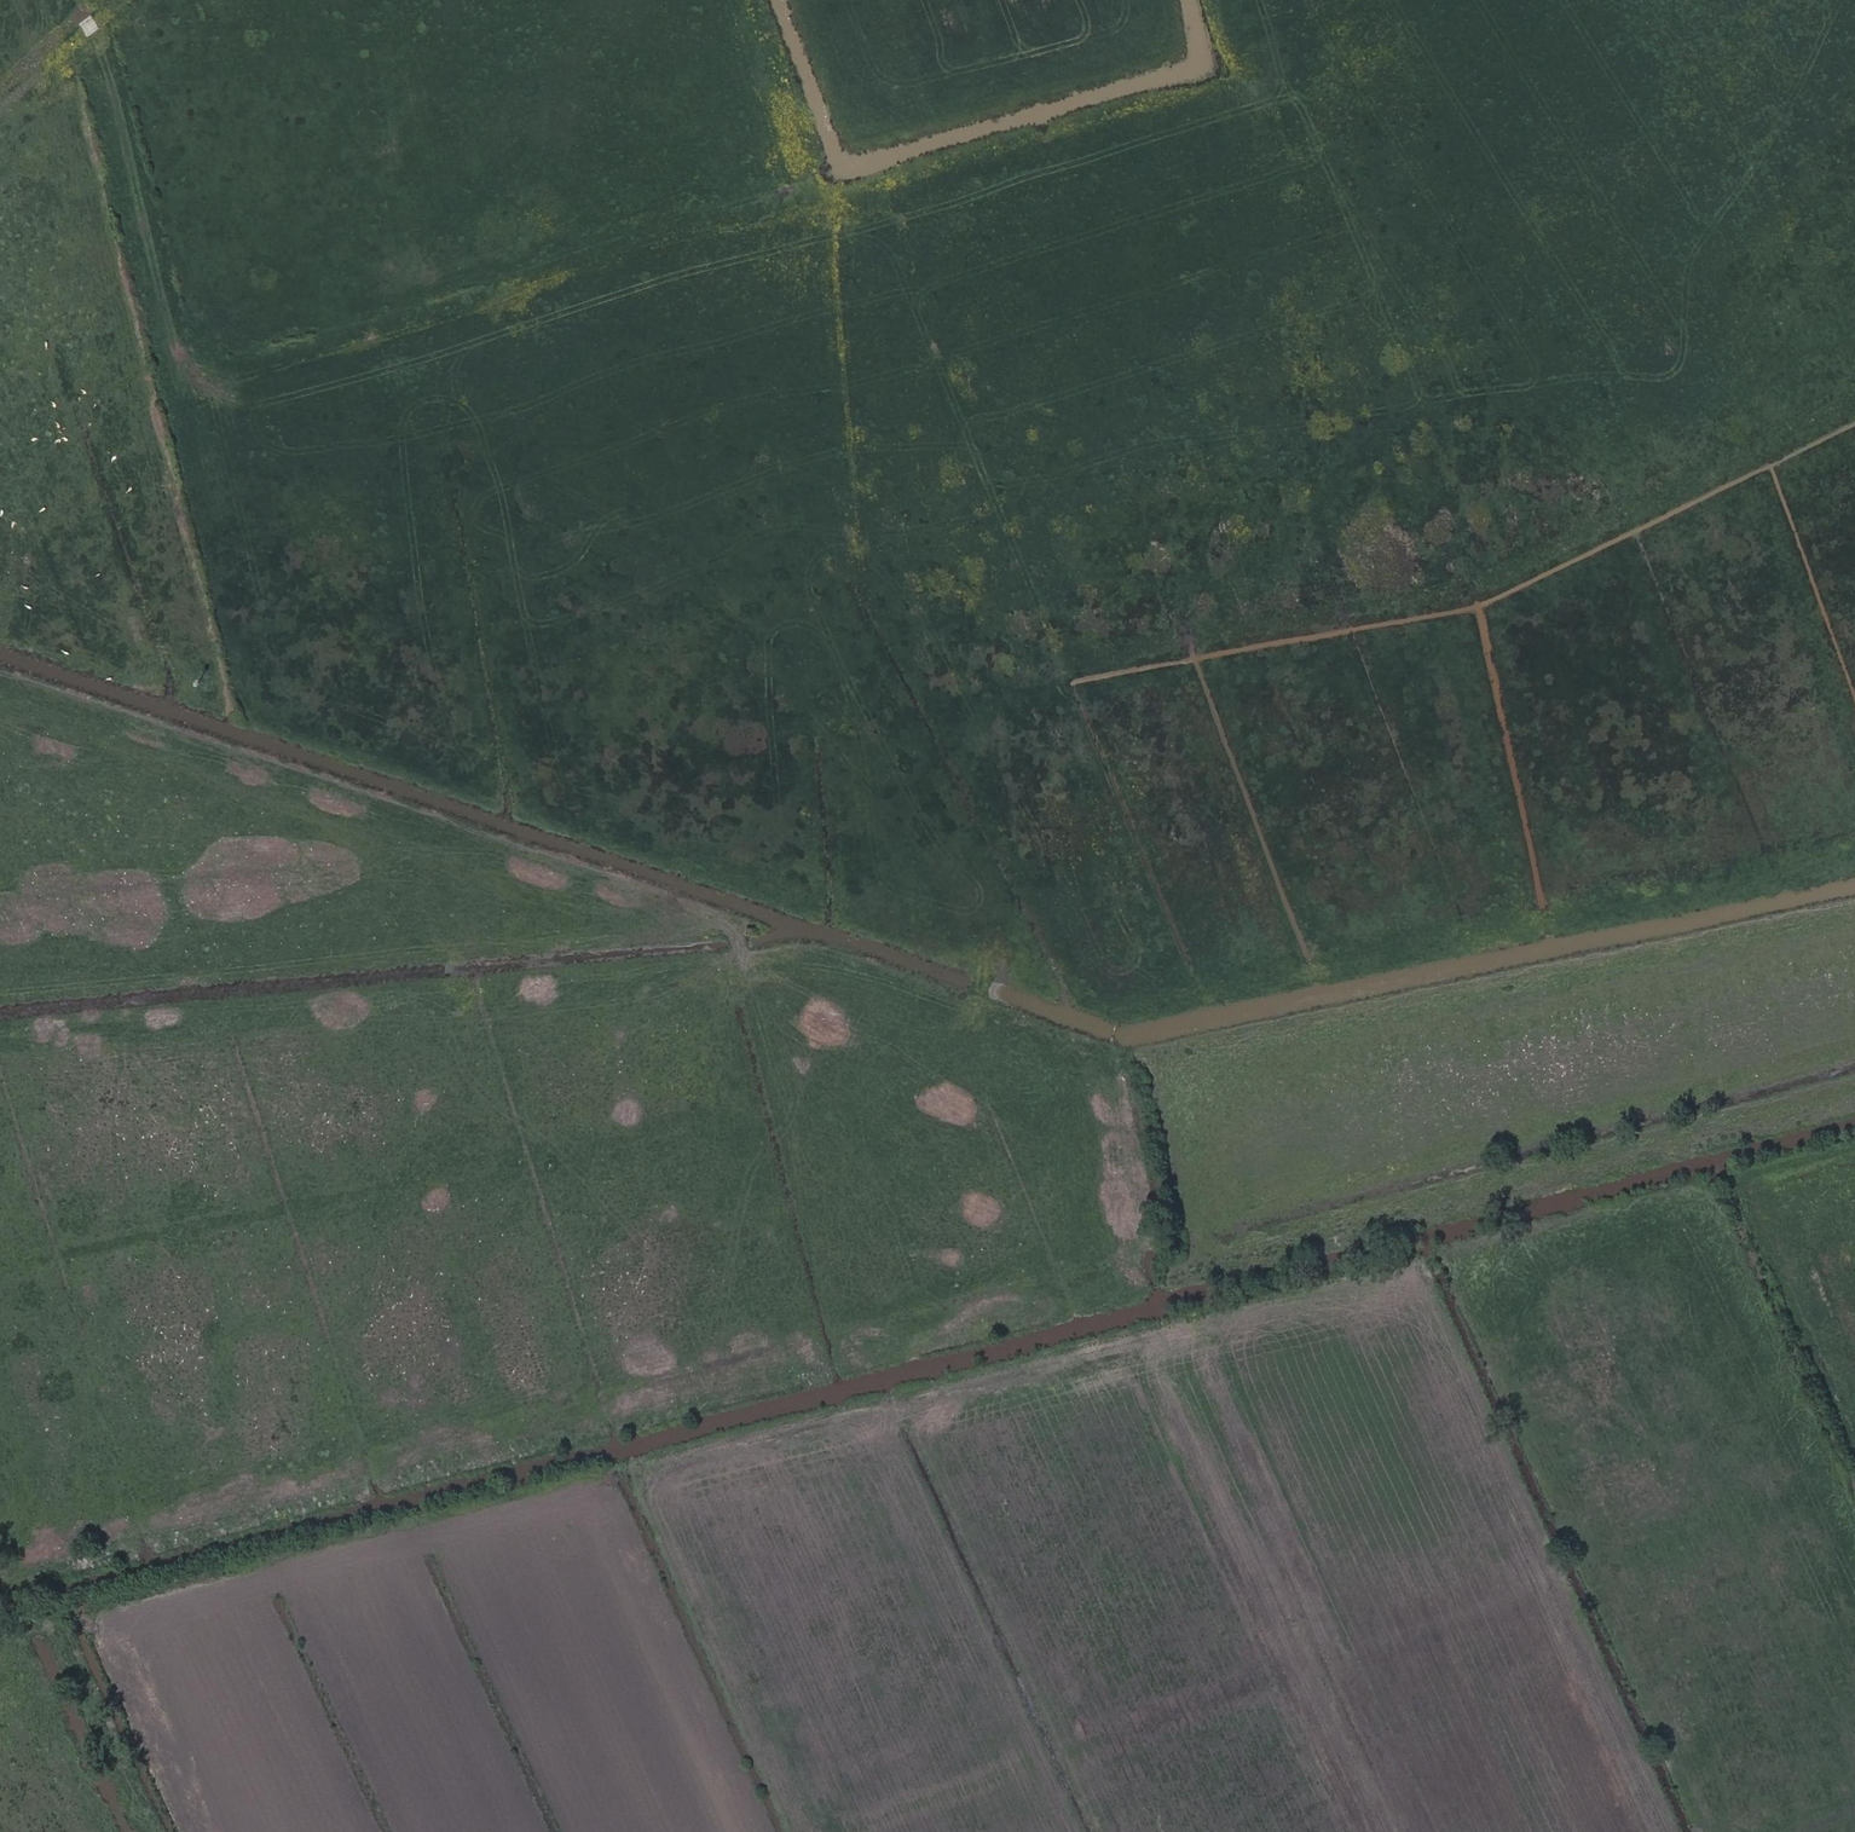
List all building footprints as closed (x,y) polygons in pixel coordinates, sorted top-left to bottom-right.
[(66,253),(64,236),(52,237),(54,254),(66,253)]
